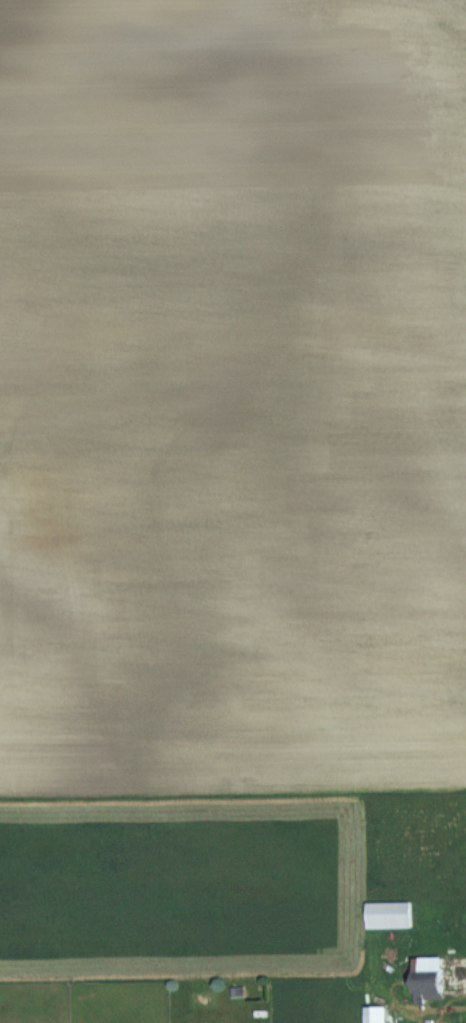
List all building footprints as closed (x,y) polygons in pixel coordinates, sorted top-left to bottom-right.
[(412,901),(366,901),(366,927),(412,927),(412,901)] [(443,956),(411,956),(411,1000),(443,1000),(443,956)] [(363,1005),(363,1022),(386,1022),(386,1005),(363,1005)]
